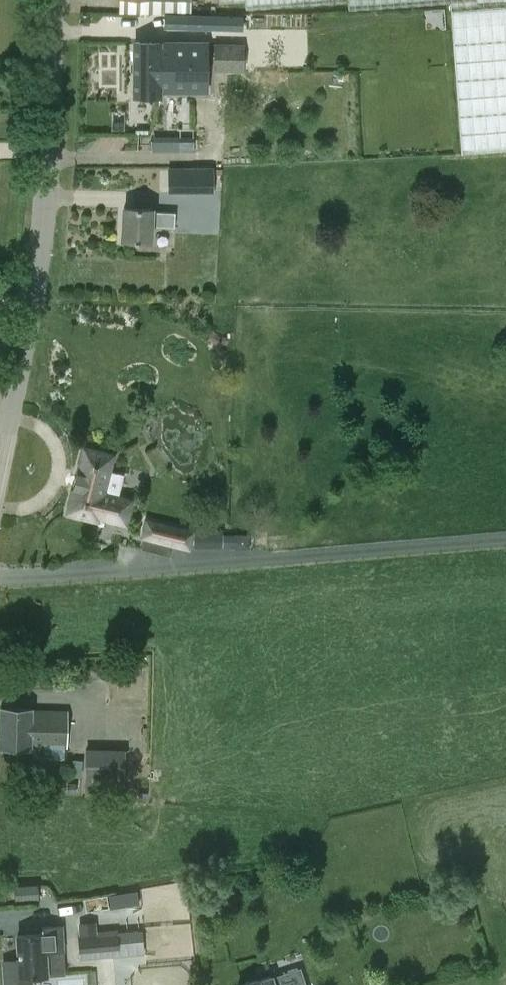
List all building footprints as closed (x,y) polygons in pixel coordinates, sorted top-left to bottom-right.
[(505,148),(505,0),(345,0),(346,4),(346,8),(450,1),(461,151),(505,148)] [(216,13),(190,12),(184,12),(183,28),(236,30),(237,14),(216,13)] [(252,17),(252,25),(263,25),(263,16),(252,17)] [(135,41),(134,96),(160,96),(160,90),(206,91),(207,42),(135,41)] [(244,43),(213,42),(213,70),(243,70),(244,43)] [(258,58),(268,58),(268,49),(258,49),(258,58)] [(254,70),(254,84),(274,84),(274,70),(254,70)] [(151,151),(179,151),(179,136),(151,137),(151,151)] [(180,189),(179,165),(163,166),(163,189),(180,189)] [(174,226),(175,211),(152,210),(152,208),(124,207),(122,240),(151,241),(152,225),(174,226)] [(97,517),(125,523),(131,500),(103,493),(113,455),(83,448),(77,472),(76,472),(72,488),(73,489),(67,513),(96,520),(97,517)] [(196,529),(145,517),(140,538),(143,538),(140,548),(176,557),(185,557),(187,549),(191,550),(196,529)] [(68,709),(1,707),(0,740),(0,747),(31,747),(31,746),(67,747),(68,709)] [(125,748),(85,747),(84,791),(124,792),(125,748)] [(67,782),(67,791),(76,792),(76,782),(67,782)] [(15,900),(40,899),(39,883),(14,884),(15,900)] [(44,923),(45,932),(18,934),(19,959),(5,960),(6,984),(32,984),(32,976),(47,975),(45,945),(64,944),(63,922),(44,923)] [(80,958),(144,952),(143,930),(118,932),(118,928),(97,930),(97,933),(78,935),(80,958)] [(273,975),(241,984),(277,984),(273,975)]
